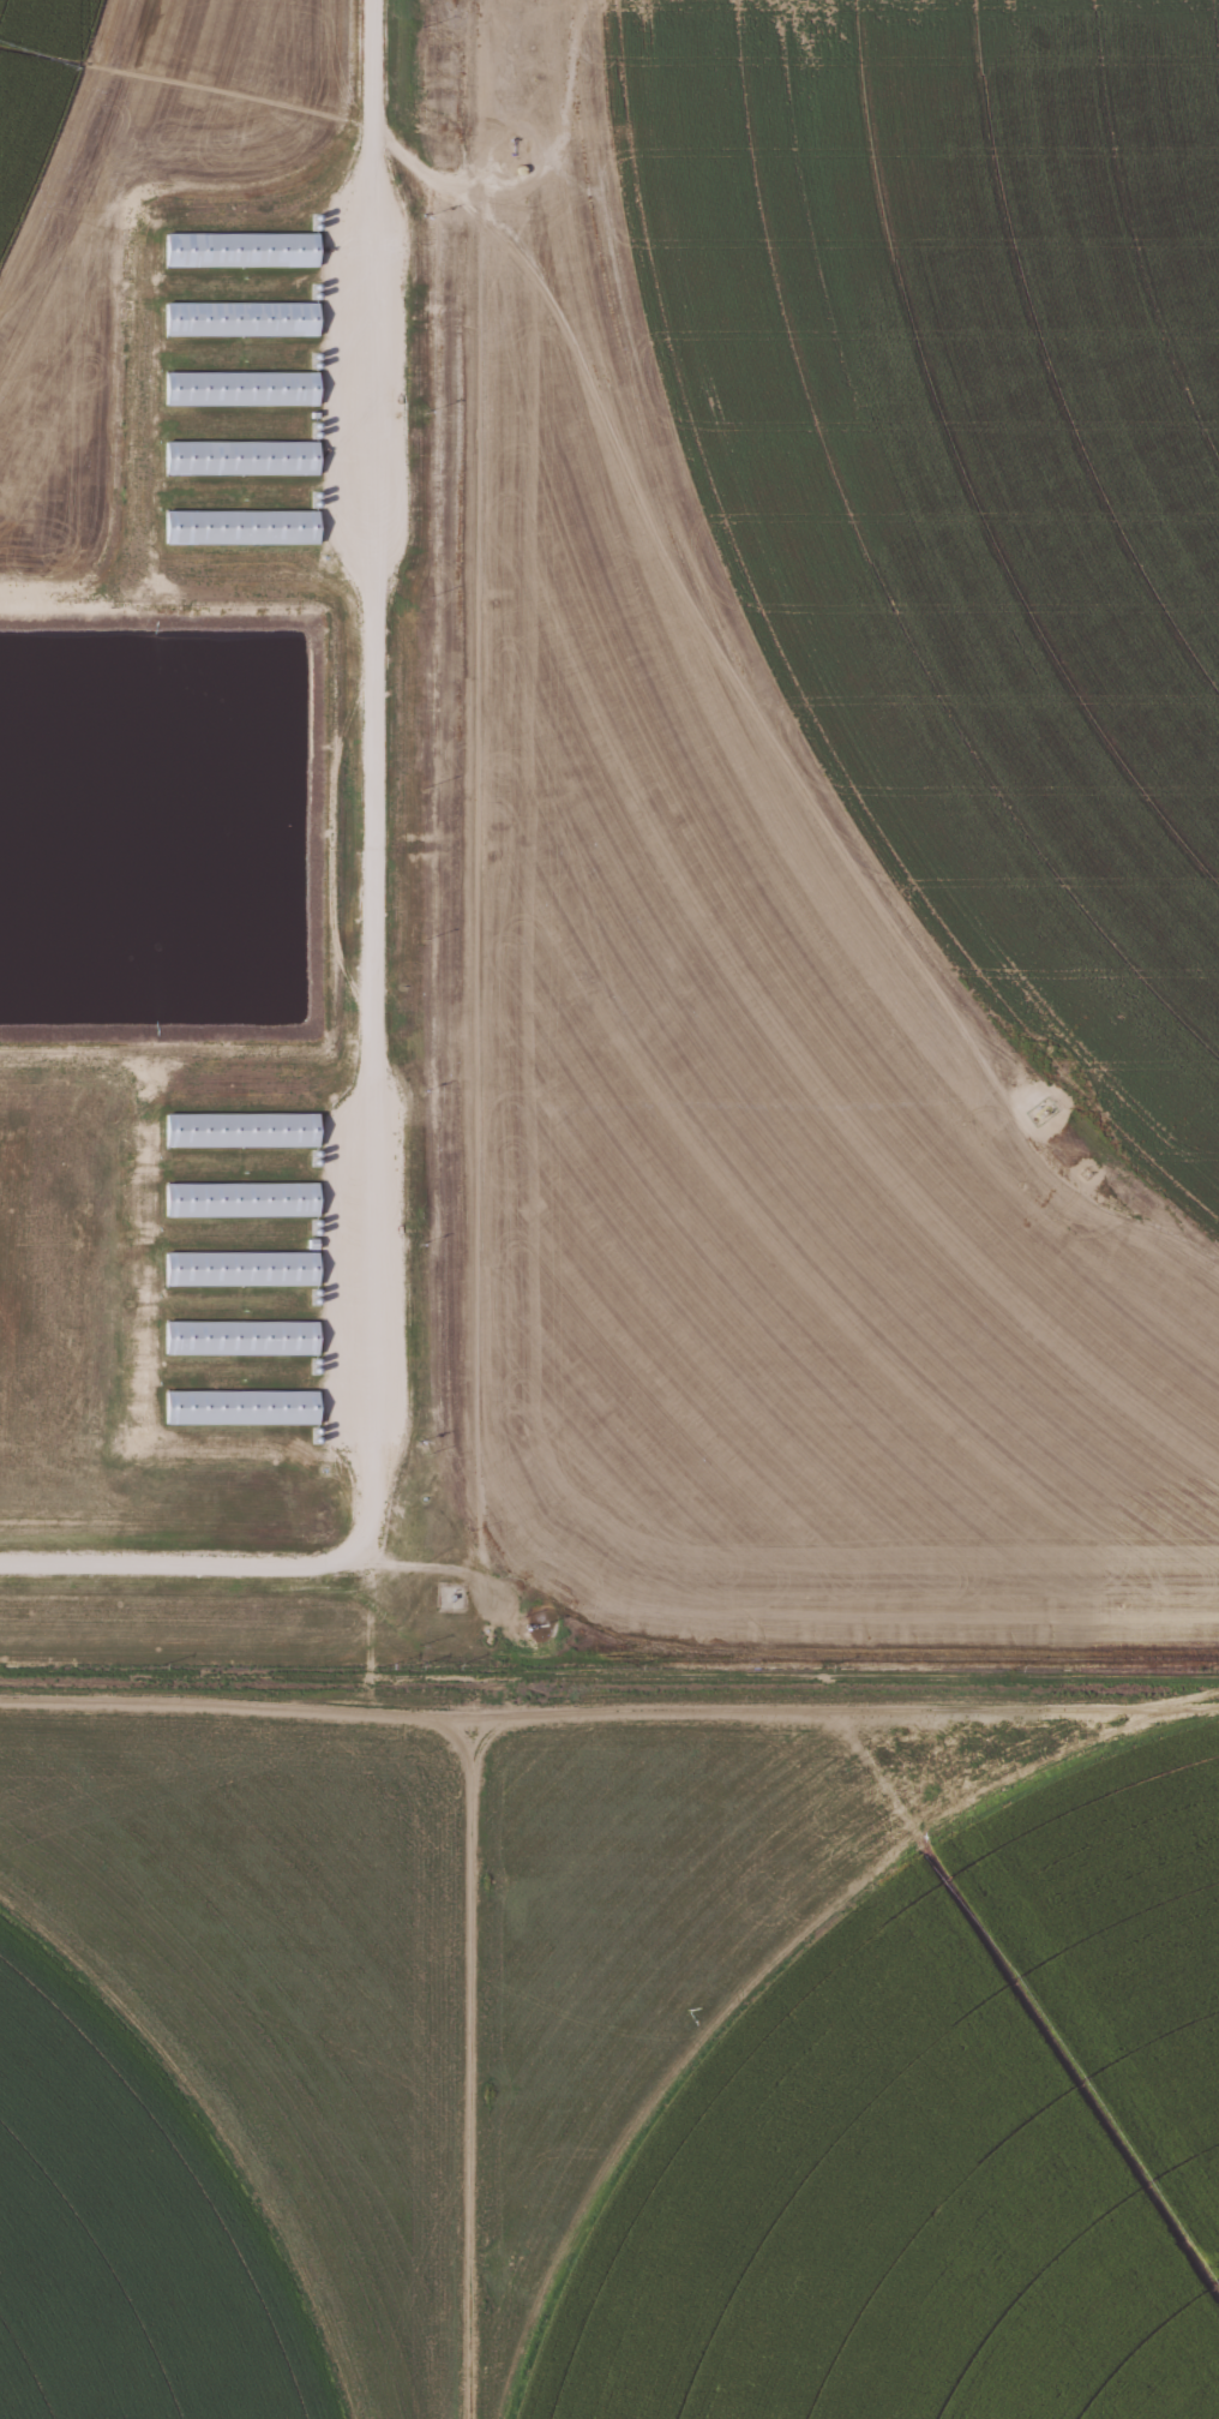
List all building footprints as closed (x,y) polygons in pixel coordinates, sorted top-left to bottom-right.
[(165,267),(319,267),(319,233),(165,233),(165,267)] [(165,337),(319,336),(319,302),(165,303),(165,337)] [(319,407),(319,372),(165,371),(165,405),(319,407)] [(166,1113),(166,1147),(319,1147),(319,1114),(166,1113)] [(319,1216),(319,1182),(165,1184),(165,1218),(319,1216)] [(318,1251),(165,1253),(165,1286),(318,1285),(318,1251)]
